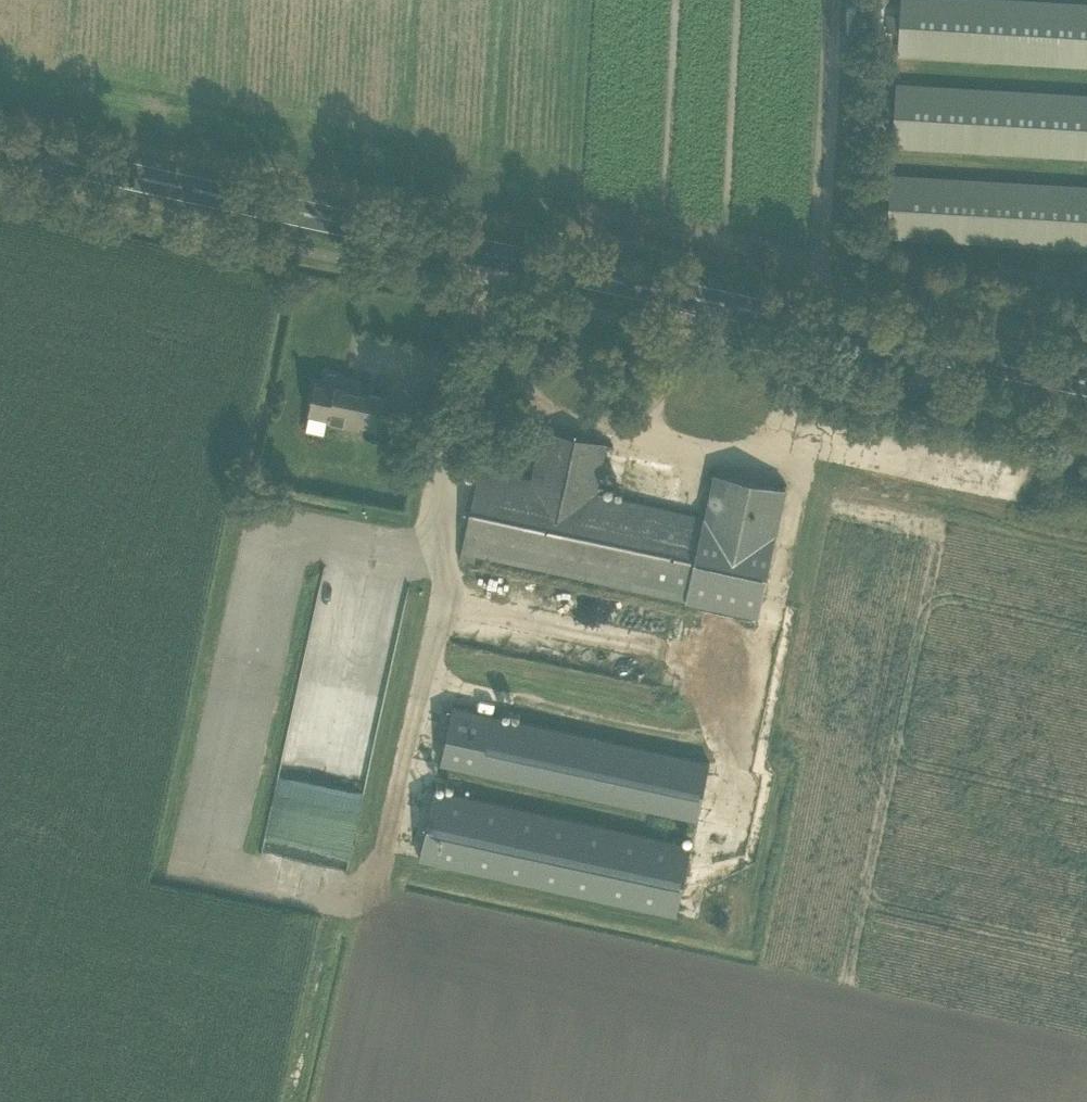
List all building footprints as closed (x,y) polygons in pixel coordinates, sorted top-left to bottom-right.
[(1086,65),(1086,4),(1026,0),(901,0),(897,53),(1086,65)] [(1086,156),(1086,95),(896,84),(892,144),(1086,156)] [(1086,247),(1086,186),(890,175),(887,235),(1086,247)] [(327,420),(359,427),(360,422),(376,426),(383,396),(359,391),(361,379),(326,371),(323,383),(319,382),(319,381),(314,380),(313,386),(314,386),(309,411),(328,416),(327,420)] [(477,554),(759,612),(786,485),(715,470),(706,514),(596,491),(606,442),(542,428),(532,479),(479,468),(460,559),(475,562),(477,554)] [(624,464),(669,475),(671,463),(627,453),(624,464)] [(487,454),(484,466),(505,470),(508,459),(487,454)] [(651,492),(663,493),(666,474),(654,473),(651,492)] [(439,764),(696,820),(710,760),(453,704),(439,764)] [(419,859),(675,914),(691,843),(434,788),(419,859)] [(312,865),(347,871),(358,811),(339,808),(337,817),(327,815),(324,828),(308,825),(307,833),(326,837),(325,845),(332,847),(330,858),(314,855),(312,865)] [(263,833),(263,858),(274,858),(274,833),(263,833)]
